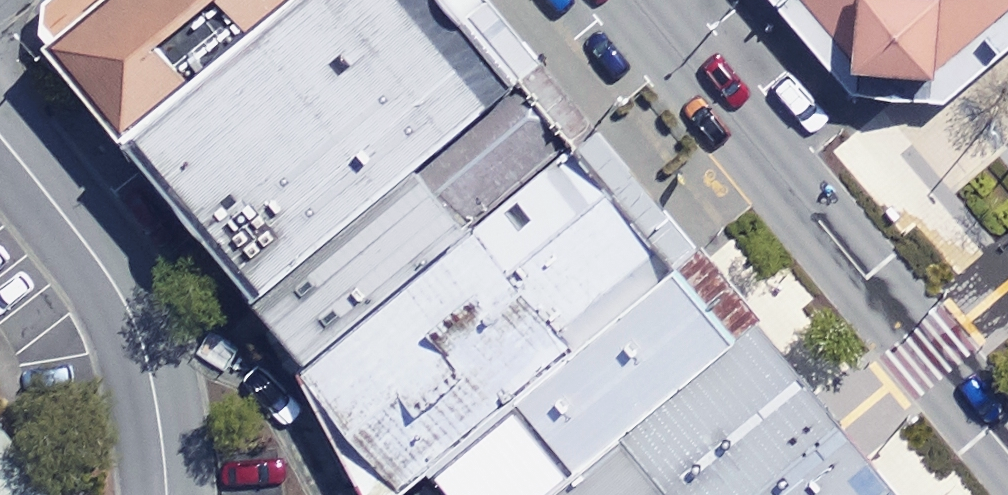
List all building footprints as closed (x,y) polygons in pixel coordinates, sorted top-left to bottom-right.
[(288,0),(101,0),(53,40),(130,131),(288,0)] [(524,76),(460,0),(288,0),(130,131),(260,297),(524,76)] [(859,62),(979,70),(1007,45),(1007,0),(812,0),(859,62)] [(677,259),(524,76),(260,297),(260,298),(308,360),(300,367),(367,494),(397,494),(431,468),(677,259)] [(739,332),(677,259),(431,468),(454,494),(547,494),(739,332)] [(822,430),(739,332),(547,494),(744,494),(822,430)] [(0,420),(0,494),(61,494),(0,420)] [(822,430),(744,494),(877,494),(822,430)]
